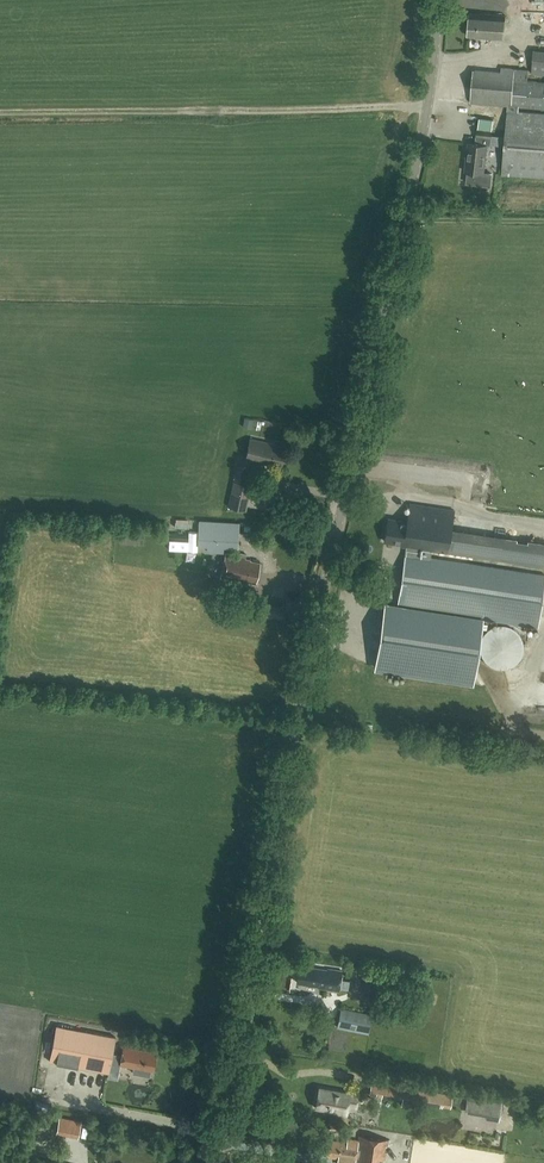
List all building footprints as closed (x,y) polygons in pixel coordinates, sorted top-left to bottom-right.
[(468,36),(478,37),(504,39),(506,15),(480,14),(470,13),(468,36)] [(518,111),(518,106),(543,109),(543,82),(528,81),(529,70),(474,65),(471,103),(508,106),(508,110),(518,111)] [(476,136),(475,144),(468,143),(465,171),(484,173),(487,143),(504,145),(502,174),(543,177),(543,113),(518,111),(508,110),(505,138),(492,136),(482,135),(482,129),(477,129),(476,136)] [(276,444),(250,438),(245,461),(258,463),(258,462),(281,467),(285,447),(276,444)] [(245,482),(248,467),(236,464),(233,479),(245,482)] [(228,506),(246,510),(251,485),(233,481),(228,506)] [(431,557),(432,550),(501,561),(504,539),(450,531),(454,511),(410,504),(407,522),(388,519),(385,540),(407,544),(398,605),(483,618),(538,627),(543,588),(543,574),(431,557)] [(239,523),(199,520),(198,545),(207,546),(207,551),(223,552),(223,547),(238,548),(239,523)] [(250,561),(250,560),(245,559),(245,558),(226,553),(221,576),(240,581),(240,580),(246,581),(246,580),(256,582),(260,563),(250,561)] [(473,684),(483,618),(398,605),(384,603),(374,669),(473,684)] [(523,652),(523,643),(520,635),(513,629),(504,625),(495,626),(487,631),(482,638),(480,647),(481,656),(486,663),(494,668),(503,669),(512,666),(519,661),(523,652)] [(339,990),(342,971),(328,968),(328,970),(300,965),(297,982),(319,985),(319,987),(339,990)] [(365,984),(364,995),(377,997),(379,986),(365,984)] [(368,1033),(372,1014),(341,1008),(337,1027),(368,1033)] [(116,1036),(56,1025),(50,1061),(67,1064),(69,1056),(78,1058),(77,1066),(109,1072),(111,1062),(112,1053),(116,1036)] [(111,1062),(134,1067),(133,1073),(143,1074),(144,1069),(153,1070),(156,1052),(124,1045),(122,1055),(112,1053),(111,1062)] [(450,1107),(452,1096),(372,1083),(370,1094),(444,1106),(450,1107)] [(332,1111),(346,1114),(348,1106),(356,1107),(358,1093),(350,1092),(350,1093),(319,1087),(316,1107),(332,1110),(332,1111)] [(486,1119),(499,1121),(502,1102),(490,1100),(486,1119)] [(388,1139),(359,1135),(358,1143),(348,1142),(329,1140),(326,1156),(343,1159),(355,1161),(355,1162),(383,1162),(384,1158),(385,1158),(388,1139)]
